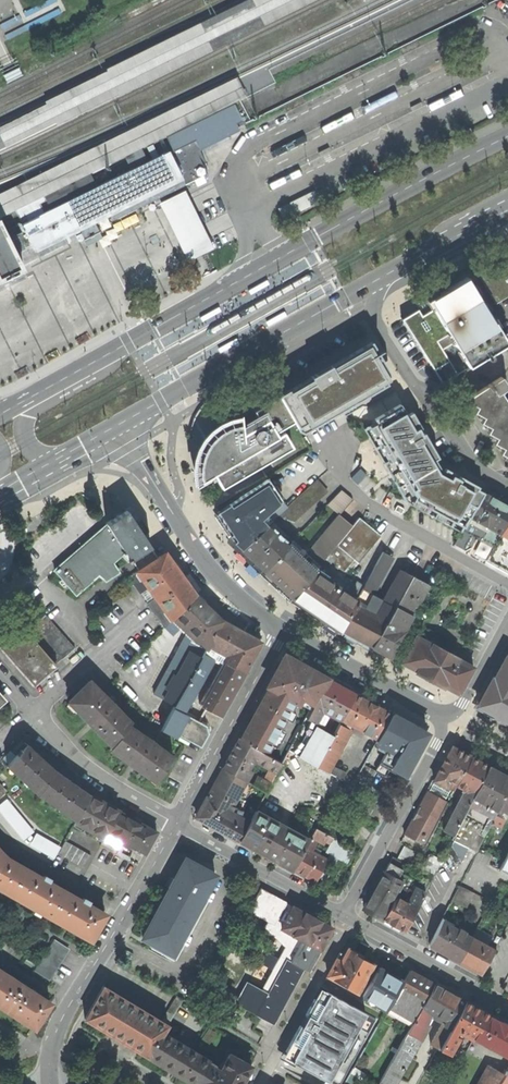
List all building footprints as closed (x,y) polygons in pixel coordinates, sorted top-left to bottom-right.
[(238,76),(0,193),(0,216),(15,209),(16,211),(39,199),(46,196),(68,185),(89,175),(104,167),(109,165),(126,156),(140,149),(147,146),(153,143),(154,142),(167,136),(234,103),(248,96),(238,76)] [(234,103),(167,136),(175,153),(194,144),(197,150),(235,131),(232,125),(242,120),(234,103)] [(94,187),(52,208),(46,196),(39,199),(16,211),(22,223),(33,245),(33,244),(39,256),(67,242),(61,230),(78,222),(85,219),(93,215),(107,208),(113,221),(152,201),(208,174),(202,162),(180,172),(165,180),(154,158),(153,158),(147,146),(140,149),(146,161),(131,168),(126,156),(109,165),(111,169),(106,172),(104,167),(89,175),(94,187)] [(154,158),(165,180),(180,172),(169,150),(159,156),(154,158)] [(189,189),(162,203),(163,205),(181,241),(191,261),(218,247),(208,228),(199,209),(190,192),(189,189)] [(322,200),(316,189),(280,208),(286,219),(322,200)] [(101,232),(93,215),(85,219),(78,222),(86,239),(101,232)] [(22,223),(4,231),(0,223),(0,287),(25,274),(21,265),(39,256),(33,244),(33,245),(22,223)] [(496,240),(506,235),(504,231),(494,237),(496,240)] [(480,277),(495,303),(507,295),(507,261),(480,277)] [(403,318),(443,383),(507,344),(507,342),(468,276),(429,300),(434,309),(424,315),(419,308),(403,318)] [(267,280),(249,290),(251,294),(269,284),(267,280)] [(219,307),(201,317),(203,321),(221,311),(219,307)] [(284,311),(266,322),(269,326),(287,315),(284,311)] [(236,338),(218,348),(221,352),(239,342),(236,338)] [(279,395),(294,421),(301,432),(305,435),(389,386),(384,376),(389,373),(370,341),(279,395)] [(500,393),(503,390),(507,387),(500,376),(471,396),(469,398),(507,461),(507,405),(500,393)] [(241,418),(233,422),(222,427),(218,429),(213,432),(209,436),(205,441),(202,446),(200,451),(198,456),(197,461),(196,467),(196,471),(200,482),(213,475),(221,488),(292,446),(284,432),(277,436),(275,432),(294,421),(279,395),(252,410),(256,417),(241,426),(241,418)] [(405,501),(421,511),(443,470),(439,468),(434,459),(438,457),(423,432),(421,433),(418,428),(421,427),(411,411),(408,413),(404,406),(401,407),(399,404),(378,416),(374,418),(376,422),(364,429),(405,501)] [(445,468),(443,470),(421,511),(461,532),(483,492),(477,488),(478,486),(460,476),(459,478),(453,475),(454,473),(445,468)] [(265,514),(281,500),(267,479),(218,511),(235,537),(232,540),(241,548),(271,521),(265,514)] [(287,506),(278,514),(295,521),(316,502),(315,501),(326,491),(316,480),(287,506)] [(340,512),(353,497),(342,488),(329,503),(340,512)] [(461,532),(456,543),(470,551),(477,538),(493,547),(501,533),(507,520),(507,505),(483,492),(461,532)] [(398,505),(395,510),(401,514),(404,509),(398,505)] [(151,546),(126,509),(106,523),(106,524),(128,557),(129,557),(131,559),(138,571),(158,558),(150,547),(151,546)] [(338,514),(306,554),(307,554),(304,557),(307,559),(304,562),(315,571),(322,562),(352,526),(338,514)] [(352,526),(322,562),(340,575),(353,559),(358,563),(381,535),(359,517),(352,526)] [(271,521),(241,548),(263,570),(292,541),(271,521)] [(106,524),(54,570),(76,595),(98,575),(102,578),(116,568),(113,562),(122,554),(127,559),(126,560),(128,562),(131,559),(129,557),(128,557),(106,524)] [(501,533),(493,547),(486,560),(500,568),(501,567),(507,554),(507,538),(501,533)] [(292,541),(263,570),(293,598),(315,571),(304,562),(307,559),(304,557),(307,554),(306,554),(292,541)] [(363,586),(357,598),(363,602),(369,592),(373,594),(388,564),(392,557),(383,551),(363,586)] [(172,619),(195,596),(165,553),(158,558),(138,571),(129,577),(135,586),(140,593),(150,586),(157,596),(148,603),(165,627),(172,619)] [(322,562),(315,571),(356,600),(357,598),(363,586),(357,581),(355,584),(340,575),(322,562)] [(385,622),(410,576),(400,570),(382,603),(387,605),(379,619),(385,622)] [(315,571),(293,598),(340,630),(354,605),(356,600),(315,571)] [(385,622),(372,647),(390,656),(401,635),(404,637),(407,635),(412,626),(412,623),(408,622),(429,585),(411,575),(410,576),(385,622)] [(221,620),(195,596),(172,619),(187,633),(195,642),(198,639),(206,647),(221,620)] [(228,609),(236,616),(239,613),(230,605),(228,609)] [(372,647),(385,622),(379,619),(354,605),(340,630),(372,647)] [(45,614),(32,625),(62,659),(75,648),(45,614)] [(221,620),(206,647),(174,705),(173,707),(183,713),(186,707),(189,708),(193,701),(190,700),(215,655),(227,663),(210,693),(206,691),(199,704),(220,716),(261,642),(250,636),(221,620)] [(0,636),(0,648),(33,685),(55,665),(17,622),(0,636)] [(195,642),(187,633),(153,694),(174,705),(206,647),(198,639),(195,642)] [(415,636),(400,663),(417,672),(416,672),(442,686),(442,685),(459,694),(474,668),(457,659),(458,658),(432,643),(431,644),(415,636)] [(507,656),(494,680),(492,679),(478,705),(507,722),(507,657),(507,656)] [(327,679),(288,657),(270,687),(295,700),(310,709),(313,704),(327,679)] [(325,711),(341,720),(355,694),(327,679),(313,704),(325,711)] [(69,701),(111,745),(129,725),(131,723),(89,681),(69,701)] [(295,700),(270,687),(240,740),(265,753),(295,700)] [(391,713),(355,694),(341,720),(350,725),(352,726),(378,740),(391,713)] [(325,711),(313,704),(310,709),(305,718),(310,721),(317,725),(325,711)] [(164,724),(171,712),(158,705),(151,717),(164,724)] [(183,713),(173,707),(171,712),(164,724),(161,730),(174,737),(176,733),(186,714),(183,713)] [(413,725),(391,713),(378,740),(375,746),(387,752),(379,765),(388,771),(390,767),(413,725)] [(209,733),(205,725),(186,714),(176,733),(200,747),(209,733)] [(350,725),(341,720),(333,734),(316,765),(327,772),(350,730),(348,729),(350,725)] [(291,754),(315,767),(316,765),(333,734),(317,725),(310,721),(291,754)] [(111,745),(110,748),(156,781),(173,758),(129,725),(111,745)] [(427,733),(413,725),(390,767),(404,774),(427,733)] [(265,753),(240,740),(223,768),(246,781),(252,771),(248,769),(252,762),(257,762),(267,767),(272,757),(265,753)] [(40,791),(56,770),(28,745),(23,751),(21,750),(15,757),(15,756),(7,765),(7,766),(10,764),(16,769),(14,772),(22,780),(25,777),(31,783),(28,785),(38,794),(40,791)] [(427,792),(404,835),(425,846),(448,802),(444,800),(450,789),(453,791),(456,784),(471,756),(453,746),(434,781),(428,792),(427,792)] [(287,752),(282,762),(280,766),(307,780),(315,767),(291,754),(287,752)] [(471,756),(456,784),(466,789),(444,831),(453,835),(489,766),(471,756)] [(272,757),(267,767),(276,772),(280,766),(282,762),(272,757)] [(327,772),(316,765),(315,767),(307,780),(334,795),(342,780),(327,772)] [(453,835),(451,839),(476,852),(478,847),(491,823),(495,815),(496,811),(507,789),(507,776),(489,766),(453,835)] [(233,804),(246,781),(223,768),(209,791),(233,804)] [(49,797),(47,800),(57,808),(59,805),(67,810),(65,813),(76,820),(90,795),(56,770),(40,791),(49,797)] [(256,777),(252,785),(265,792),(270,784),(256,777)] [(10,789),(0,780),(0,799),(10,789)] [(496,811),(499,813),(501,810),(507,813),(507,789),(496,811)] [(253,815),(233,804),(209,791),(196,816),(239,840),(253,815)] [(120,811),(90,795),(76,820),(75,822),(104,838),(107,833),(120,811)] [(25,839),(36,830),(8,797),(0,804),(0,809),(25,839)] [(157,832),(120,811),(107,833),(126,843),(145,853),(157,832)] [(275,821),(255,811),(253,815),(239,840),(246,844),(247,843),(267,854),(281,829),(273,825),(275,821)] [(504,819),(495,815),(491,823),(500,827),(504,819)] [(316,828),(311,836),(329,846),(334,838),(316,828)] [(297,838),(281,829),(267,854),(286,865),(286,866),(293,870),(309,840),(299,835),(297,838)] [(126,843),(107,833),(104,838),(101,846),(115,854),(121,844),(125,846),(126,843)] [(310,840),(309,840),(293,870),(315,882),(327,860),(312,851),(316,843),(310,840)] [(72,844),(65,841),(58,853),(64,857),(72,844)] [(72,844),(64,857),(71,860),(78,848),(72,844)] [(404,846),(397,859),(410,866),(417,853),(404,846)] [(446,850),(448,854),(454,863),(461,860),(452,846),(446,850)] [(78,848),(71,860),(77,864),(84,852),(78,848)] [(84,852),(77,864),(84,868),(91,856),(84,852)] [(503,861),(498,870),(507,875),(507,852),(503,861)] [(429,853),(419,871),(431,878),(441,860),(429,853)] [(448,854),(442,858),(450,872),(457,868),(454,863),(448,854)] [(90,939),(105,914),(48,882),(50,879),(44,876),(42,878),(6,858),(5,860),(0,855),(0,888),(90,939)] [(215,875),(185,858),(142,937),(172,953),(215,875)] [(389,861),(384,870),(399,878),(404,869),(389,861)] [(364,909),(383,919),(394,899),(404,881),(399,878),(384,870),(364,909)] [(459,885),(452,900),(467,908),(474,893),(459,885)] [(383,919),(406,931),(426,892),(416,887),(407,904),(396,898),(395,900),(394,899),(383,919)] [(280,957),(303,969),(305,970),(329,926),(292,906),(281,928),(292,934),(280,957)] [(459,961),(471,938),(464,934),(465,931),(459,928),(458,931),(442,922),(444,919),(443,918),(430,943),(429,945),(459,961)] [(493,950),(471,938),(459,961),(481,973),(482,972),(493,950)] [(54,940),(42,960),(56,969),(69,949),(54,940)] [(340,952),(327,975),(357,992),(373,964),(359,957),(360,955),(348,948),(344,954),(340,952)] [(303,969),(280,957),(262,990),(247,982),(236,1004),(273,1024),(303,969)] [(42,960),(35,970),(49,980),(56,969),(42,960)] [(386,971),(379,967),(362,995),(387,1010),(388,1007),(403,982),(386,972),(386,971)] [(403,982),(388,1007),(398,1012),(400,1009),(415,1017),(434,983),(410,969),(403,982)] [(13,1014),(14,1013),(34,1027),(49,1004),(0,971),(0,1005),(13,1014)] [(434,983),(415,1017),(407,1032),(420,1039),(432,1016),(434,1013),(452,1022),(465,1000),(434,983)] [(117,990),(108,985),(107,988),(103,985),(84,1019),(148,1057),(163,1032),(168,1025),(115,993),(117,990)] [(300,1025),(282,1057),(326,1081),(328,1082),(340,1059),(336,1057),(349,1033),(354,1035),(366,1013),(320,988),(305,1015),(308,1017),(302,1026),(300,1025)] [(452,1022),(451,1024),(456,1027),(474,1037),(488,1012),(465,1000),(452,1022)] [(195,1008),(183,1001),(179,1008),(191,1015),(195,1008)] [(474,1037),(507,1056),(507,1024),(488,1012),(474,1037)] [(451,1024),(452,1022),(434,1013),(432,1016),(442,1021),(430,1043),(438,1047),(451,1024)] [(453,1033),(456,1027),(451,1024),(438,1047),(449,1053),(458,1036),(453,1033)] [(148,1057),(192,1083),(195,1083),(206,1064),(209,1060),(163,1032),(148,1057)] [(407,1032),(380,1081),(386,1083),(396,1083),(420,1039),(407,1032)] [(195,1083),(240,1083),(250,1066),(229,1054),(223,1065),(224,1065),(220,1072),(206,1064),(195,1083)] [(487,1064),(477,1083),(498,1083),(504,1073),(487,1064)] [(506,1069),(504,1073),(498,1083),(507,1083),(507,1070),(506,1069)]
